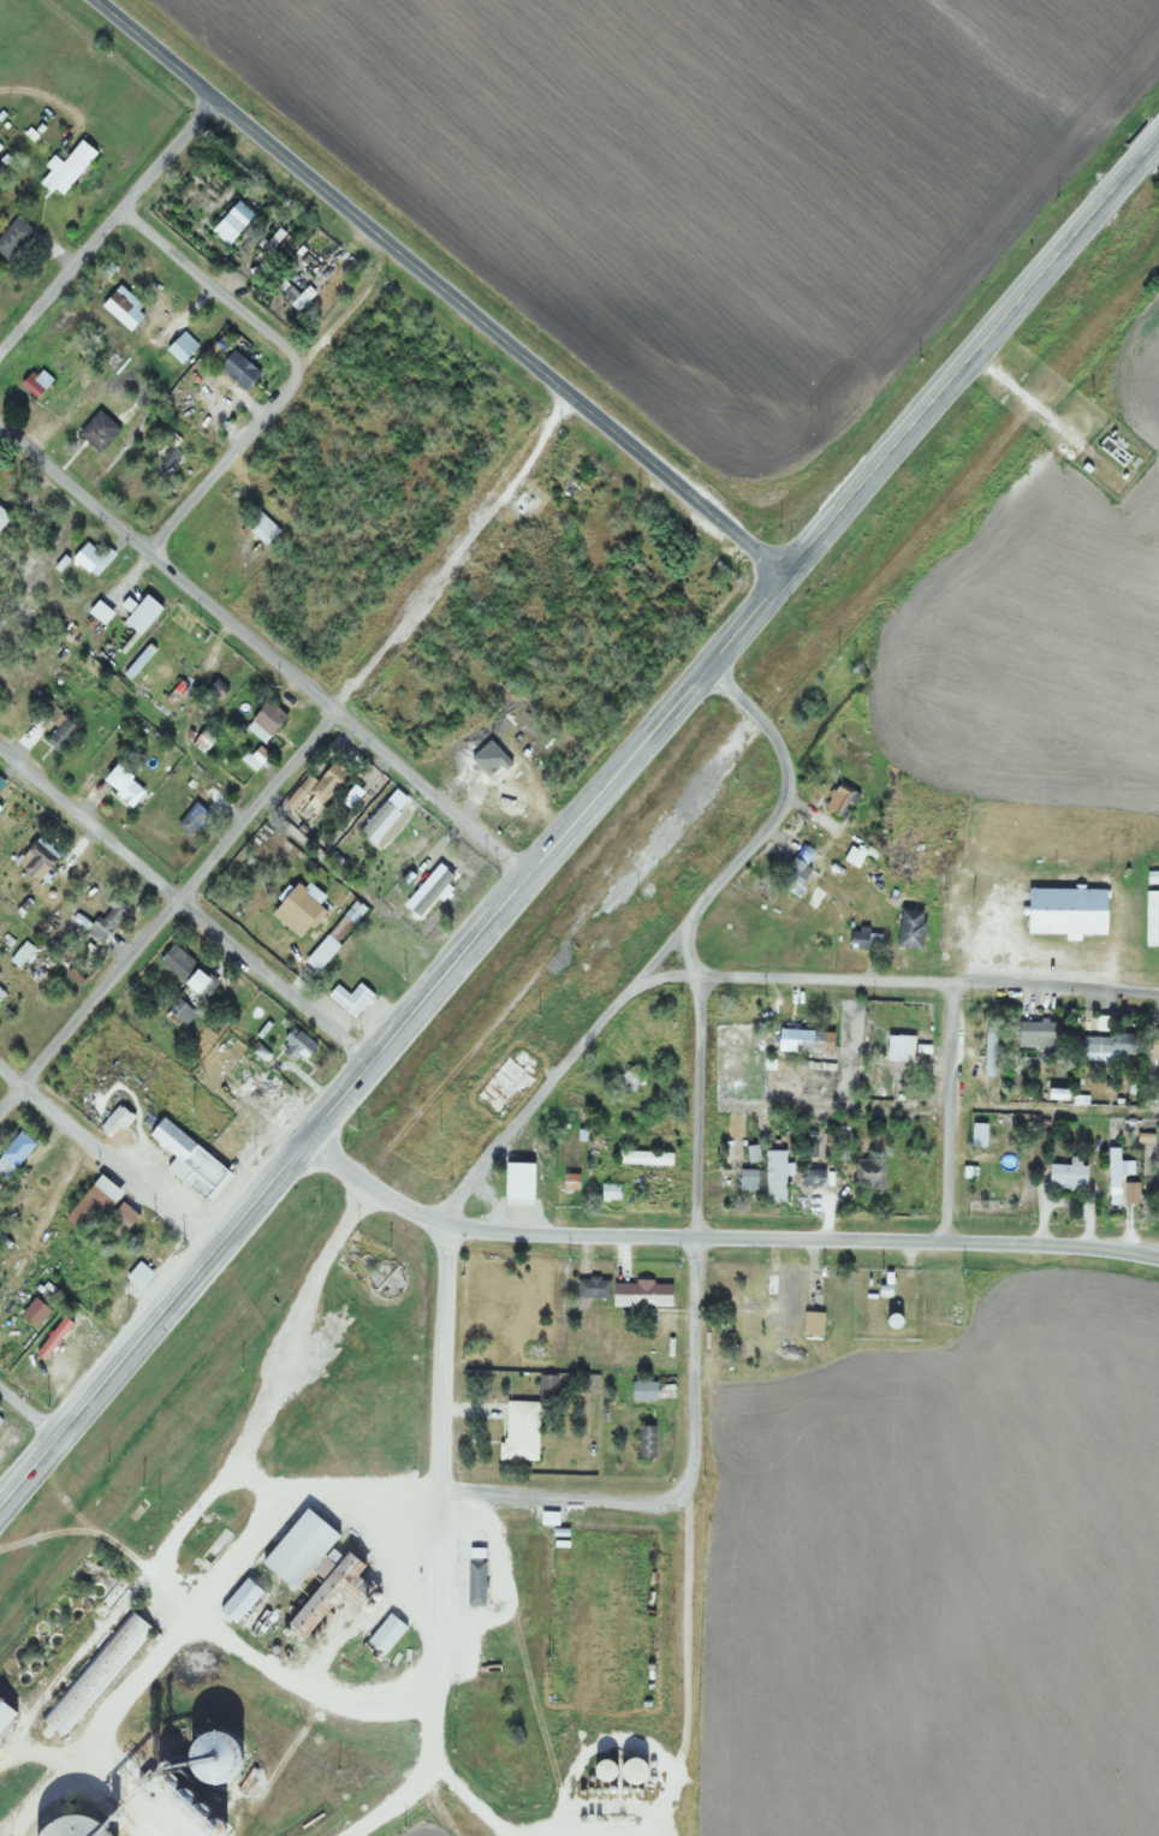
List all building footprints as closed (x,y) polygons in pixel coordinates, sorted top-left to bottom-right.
[(57,199),(94,153),(78,139),(59,162),(50,155),(42,165),(47,170),(37,183),(57,199)] [(208,230),(224,246),(241,228),(225,212),(208,230)] [(32,232),(14,216),(0,231),(0,256),(6,261),(32,232)] [(256,261),(284,237),(277,229),(249,253),(256,261)] [(197,345),(181,330),(163,349),(178,364),(197,345)] [(215,366),(239,390),(256,373),(232,349),(215,366)] [(216,426),(222,419),(196,395),(190,401),(216,426)] [(76,434),(95,454),(118,431),(99,411),(76,434)] [(181,456),(168,446),(154,464),(167,475),(181,456)] [(240,524),(264,547),(279,531),(255,508),(240,524)] [(9,519),(0,511),(0,528),(9,519)] [(71,561),(90,572),(99,556),(81,545),(71,561)] [(134,636),(159,609),(142,594),(117,621),(134,636)] [(241,727),(261,744),(284,717),(264,700),(241,727)] [(76,732),(62,719),(42,739),(56,752),(76,732)] [(489,762),(479,745),(451,761),(461,778),(489,762)] [(305,790),(318,803),(346,777),(333,763),(305,790)] [(128,807),(142,791),(113,767),(100,783),(128,807)] [(858,793),(836,781),(821,808),(842,820),(858,793)] [(336,801),(345,809),(360,794),(351,786),(336,801)] [(207,816),(195,803),(174,824),(186,836),(207,816)] [(368,829),(355,838),(379,873),(392,864),(368,829)] [(59,861),(36,837),(12,860),(35,884),(59,861)] [(781,889),(800,895),(814,851),(795,845),(781,889)] [(841,863),(857,868),(863,850),(847,845),(841,863)] [(322,896),(307,886),(304,891),(292,882),(267,916),(300,940),(322,910),(315,905),(322,896)] [(1104,889),(1022,889),(1022,934),(1063,934),(1063,936),(1104,936),(1104,889)] [(1144,891),(1144,946),(1158,946),(1158,891),(1144,891)] [(84,932),(99,944),(128,909),(113,897),(84,932)] [(910,909),(898,909),(898,956),(910,956),(910,909)] [(879,932),(846,932),(846,949),(879,949),(879,932)] [(31,948),(23,941),(8,962),(16,968),(31,948)] [(207,978),(172,943),(156,960),(191,994),(207,978)] [(346,995),(335,985),(325,996),(351,1020),(372,997),(357,984),(346,995)] [(193,1013),(175,999),(166,1011),(184,1025),(193,1013)] [(1054,1044),(1054,1021),(1016,1021),(1016,1044),(1054,1044)] [(994,1023),(983,1023),(982,1076),(994,1076),(994,1023)] [(302,1064),(316,1046),(290,1026),(276,1044),(302,1064)] [(831,1052),(831,1031),(775,1031),(775,1052),(831,1052)] [(1134,1053),(1134,1033),(1097,1033),(1097,1053),(1134,1053)] [(907,1062),(907,1036),(884,1035),(884,1061),(907,1062)] [(1148,1035),(1148,1054),(1158,1054),(1158,1035),(1148,1035)] [(635,1094),(642,1078),(621,1069),(615,1085),(635,1094)] [(276,1102),(261,1093),(250,1112),(266,1121),(276,1102)] [(95,1127),(106,1139),(129,1120),(119,1107),(95,1127)] [(162,1169),(208,1204),(231,1173),(157,1117),(143,1135),(171,1157),(162,1169)] [(31,1143),(15,1131),(0,1152),(0,1178),(5,1181),(31,1143)] [(1116,1148),(1106,1148),(1106,1204),(1121,1204),(1121,1162),(1116,1162),(1116,1148)] [(615,1164),(670,1165),(670,1152),(615,1151),(615,1164)] [(762,1151),(762,1201),(782,1201),(782,1151),(762,1151)] [(883,1188),(883,1159),(852,1159),(851,1188),(883,1188)] [(1086,1186),(1086,1164),(1067,1164),(1045,1164),(1045,1186),(1086,1186)] [(754,1184),(755,1172),(738,1170),(737,1182),(754,1184)] [(825,1187),(825,1170),(798,1170),(798,1187),(825,1187)] [(576,1193),(576,1174),(560,1174),(560,1193),(576,1193)] [(105,1206),(117,1195),(99,1176),(73,1201),(85,1213),(98,1200),(105,1206)] [(1137,1203),(1137,1182),(1122,1182),(1122,1203),(1137,1203)] [(619,1183),(598,1183),(598,1201),(619,1201),(619,1183)] [(132,1221),(132,1210),(112,1210),(112,1221),(132,1221)] [(123,1276),(137,1288),(149,1273),(135,1261),(123,1276)] [(763,1295),(776,1296),(775,1315),(797,1316),(799,1277),(763,1276),(763,1295)] [(609,1306),(669,1306),(669,1280),(575,1279),(575,1305),(584,1305),(585,1298),(609,1298),(609,1306)] [(335,1305),(353,1317),(359,1309),(341,1296),(335,1305)] [(820,1335),(820,1312),(801,1312),(801,1335),(820,1335)] [(894,1327),(892,1314),(880,1315),(881,1328),(894,1327)] [(555,1375),(546,1375),(546,1398),(555,1398),(555,1375)] [(653,1400),(653,1383),(628,1383),(628,1400),(653,1400)] [(536,1460),(536,1401),(504,1401),(504,1440),(496,1440),(496,1460),(536,1460)] [(653,1426),(637,1426),(637,1457),(653,1457),(653,1426)] [(309,1507),(341,1533),(332,1545),(311,1569),(296,1588),(263,1561),(309,1507)] [(361,1570),(378,1584),(359,1605),(343,1591),(309,1632),(293,1618),(325,1580),(311,1569),(332,1545),(345,1557),(350,1550),(367,1563),(361,1570)] [(248,1576),(262,1588),(237,1621),(221,1608),(248,1576)] [(151,1627),(63,1734),(42,1717),(132,1610),(151,1627)] [(390,1611),(406,1624),(385,1650),(369,1636),(390,1611)] [(16,1709),(0,1727),(0,1696),(16,1709)] [(191,1758),(194,1765),(197,1771),(203,1777),(209,1781),(216,1782),(225,1781),(231,1778),(237,1773),(242,1767),(244,1760),(244,1753),(242,1745),(238,1739),(233,1734),(226,1730),(219,1729),(212,1730),(204,1733),(198,1737),(195,1743),(192,1751),(191,1758)] [(620,1769),(622,1775),(626,1779),(634,1781),(640,1779),(643,1775),(644,1767),(643,1763),(641,1759),(636,1757),(631,1757),(626,1758),(623,1760),(620,1764),(620,1769)] [(594,1770),(596,1775),(600,1778),(604,1779),(608,1778),(612,1775),(614,1771),(614,1766),(612,1761),(608,1759),(604,1758),(600,1759),(596,1763),(594,1766),(594,1770)] [(103,1829),(96,1823),(88,1818),(78,1817),(69,1817),(60,1819),(53,1824),(46,1830),(42,1835),(109,1835),(103,1829)]
